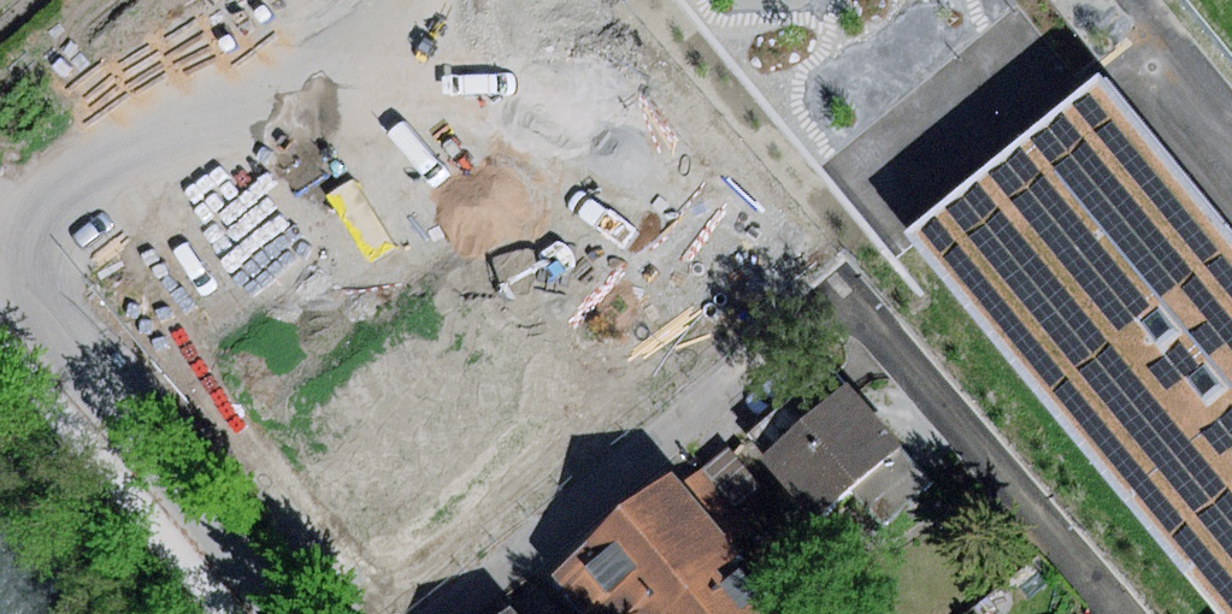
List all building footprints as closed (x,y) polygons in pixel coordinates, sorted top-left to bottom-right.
[(1100,92),(924,237),(1231,608),(1231,252),(1100,92)] [(830,366),(744,437),(835,547),(922,476),(830,366)] [(728,449),(704,469),(736,506),(760,486),(728,449)] [(736,506),(704,469),(684,486),(731,542),(751,525),(736,506)] [(732,561),(741,554),(731,542),(684,486),(672,473),(551,575),(585,613),(594,613),(599,610),(603,613),(778,613),(732,561)]
